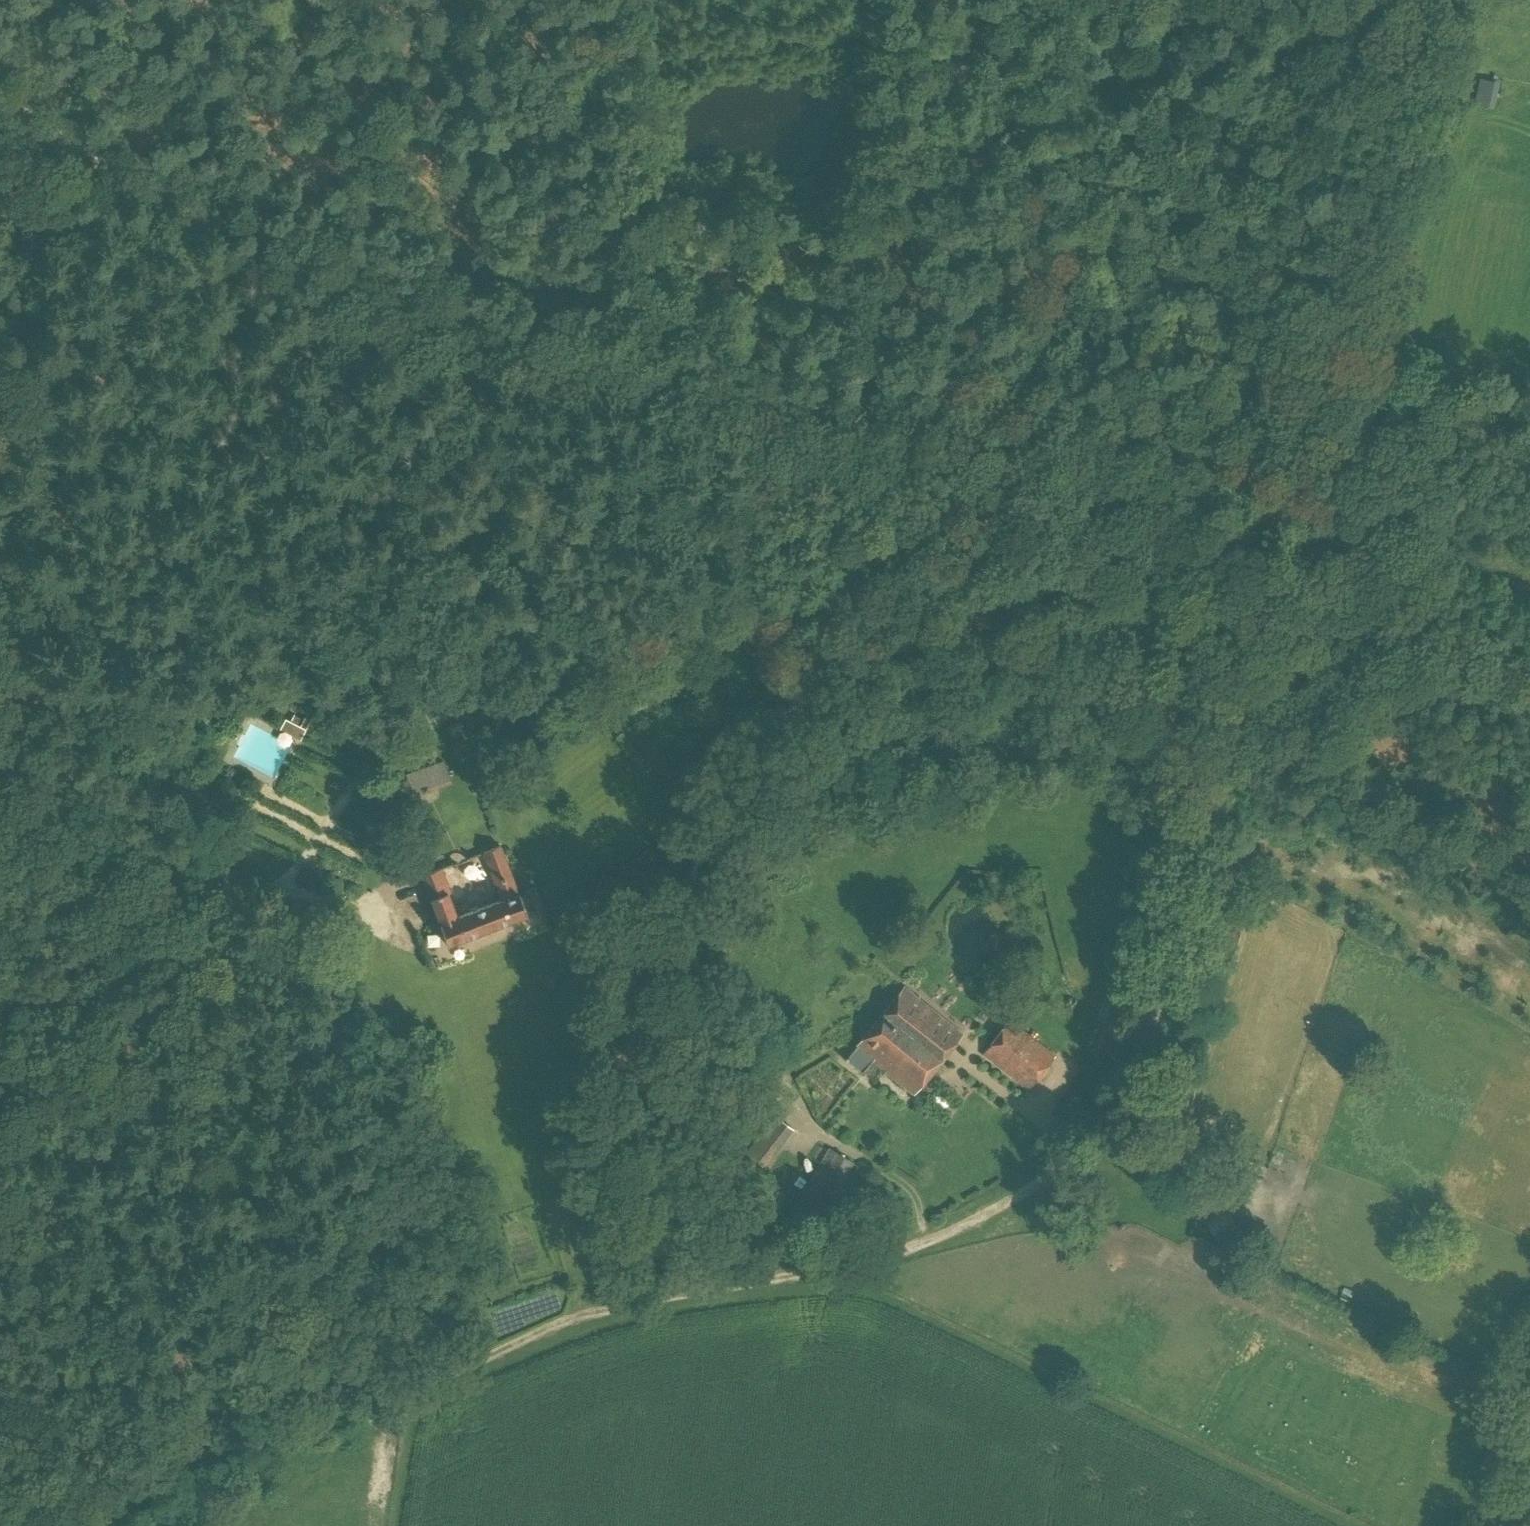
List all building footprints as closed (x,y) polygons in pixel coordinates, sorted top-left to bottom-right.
[(1495,108),(1501,82),(1480,78),(1475,105),(1495,108)] [(300,740),(310,720),(305,717),(300,726),(285,718),(280,729),(300,740)] [(518,893),(500,846),(483,852),(502,900),(457,917),(448,893),(450,892),(441,868),(422,875),(425,883),(423,885),(426,892),(429,894),(440,923),(439,924),(447,945),(527,914),(519,893),(518,893)] [(879,1017),(938,1064),(962,1034),(903,987),(879,1017)] [(914,1094),(938,1064),(879,1017),(855,1047),(847,1057),(845,1057),(845,1061),(848,1060),(862,1072),(872,1060),(914,1094)] [(1028,1090),(1055,1055),(1009,1019),(982,1054),(1028,1090)] [(764,1168),(774,1155),(755,1140),(745,1153),(764,1168)] [(822,1220),(853,1162),(829,1147),(795,1206),(822,1220)] [(747,1188),(762,1169),(745,1156),(730,1175),(747,1188)]
